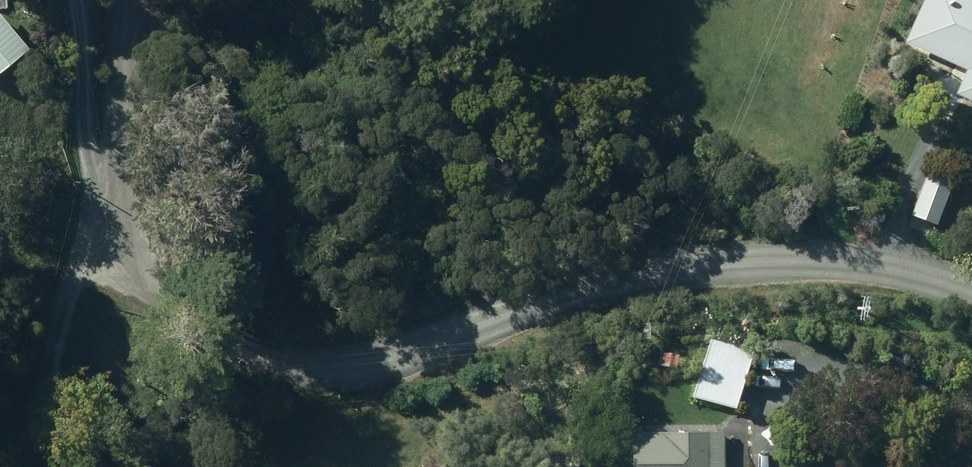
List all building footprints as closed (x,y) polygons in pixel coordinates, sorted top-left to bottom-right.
[(898,41),(959,70),(948,93),(971,104),(971,0),(917,0),(898,41)] [(25,49),(0,19),(0,70),(25,49)] [(953,179),(927,169),(910,215),(935,225),(953,179)] [(757,341),(707,325),(686,392),(737,407),(757,341)] [(725,432),(627,430),(626,466),(724,466),(725,432)]
